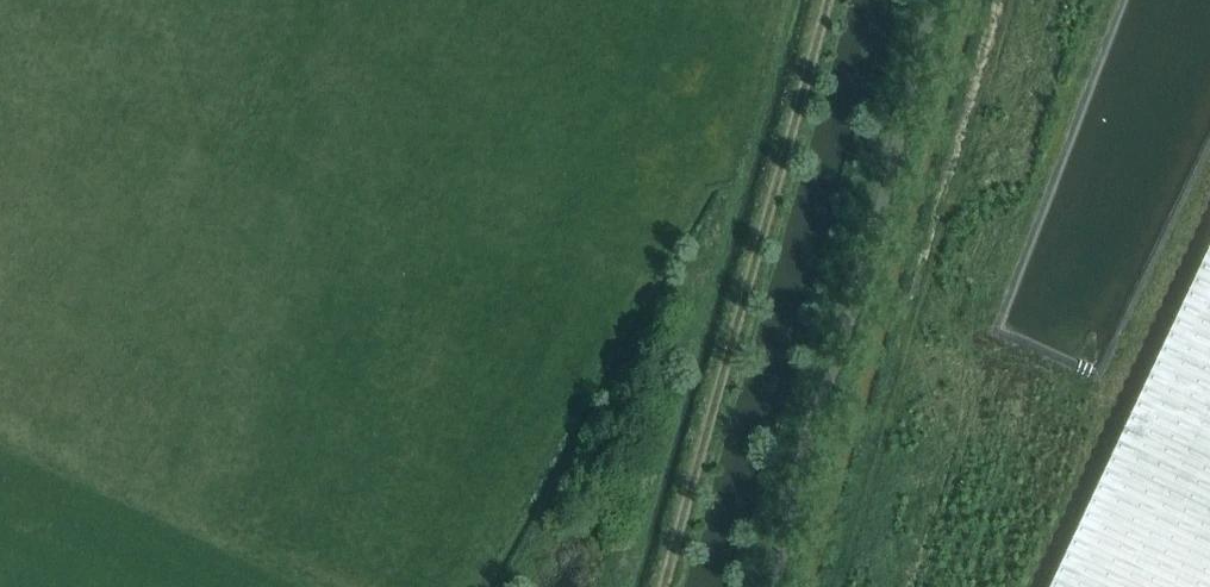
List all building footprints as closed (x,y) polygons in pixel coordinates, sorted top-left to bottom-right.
[(1046,586),(1209,586),(1209,237),(1046,586)]
